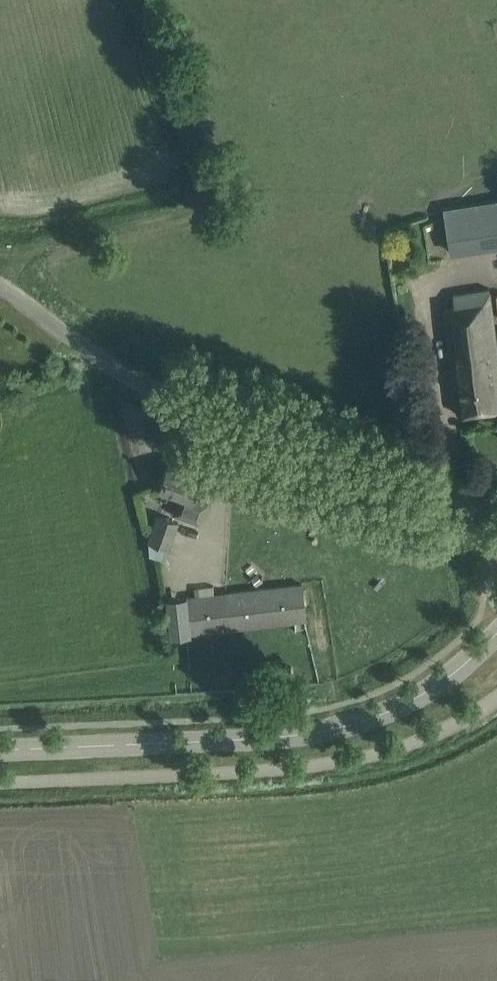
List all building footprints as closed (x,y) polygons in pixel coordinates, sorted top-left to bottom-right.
[(450,250),(496,243),(496,200),(443,208),(450,250)] [(456,307),(444,309),(457,413),(496,408),(496,350),(489,287),(453,292),(456,307)] [(186,466),(170,460),(160,487),(181,494),(174,513),(201,523),(208,504),(193,499),(201,475),(185,470),(186,466)] [(149,539),(170,547),(179,522),(158,515),(149,539)] [(187,597),(191,633),(306,619),(302,584),(187,597)]
